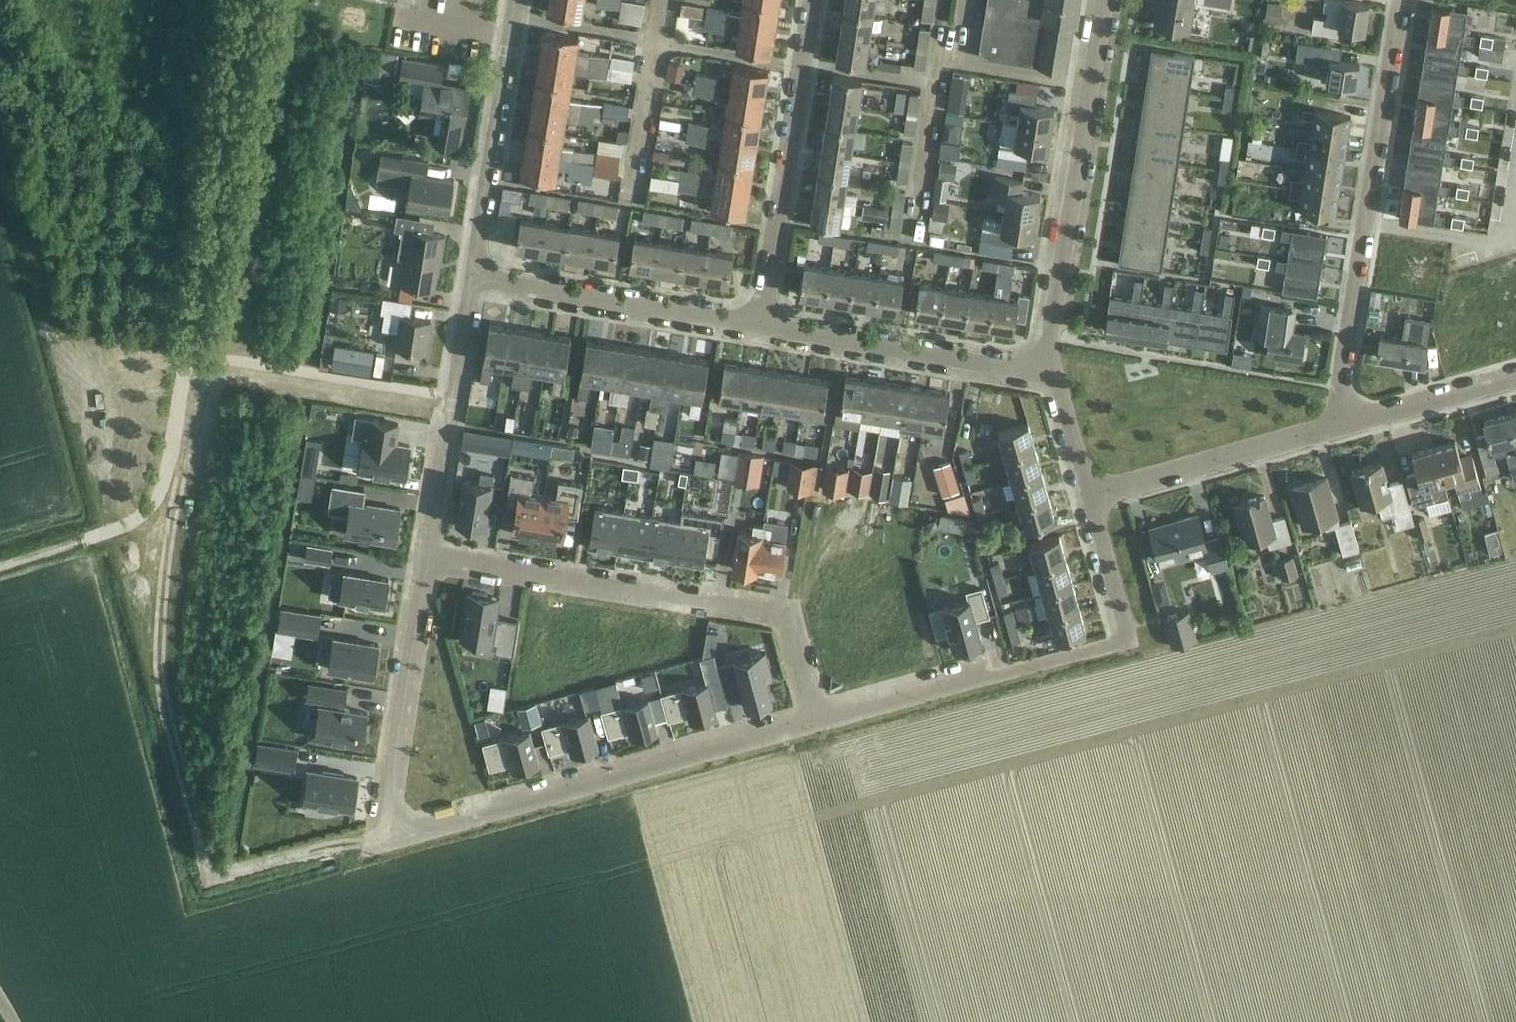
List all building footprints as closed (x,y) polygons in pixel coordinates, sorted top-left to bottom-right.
[(584,0),(549,0),(547,11),(582,16),(584,0)] [(619,20),(643,24),(646,4),(624,0),(622,0),(619,20)] [(779,2),(765,0),(744,0),(741,22),(775,27),(779,2)] [(875,0),(845,0),(843,11),(872,15),(875,0)] [(934,0),(932,0),(924,0),(921,19),(931,21),(934,0)] [(986,5),(1074,19),(1077,0),(987,0),(986,5)] [(1155,24),(1188,29),(1193,0),(1203,2),(1229,6),(1230,0),(1159,0),(1155,24)] [(1349,0),(1326,0),(1324,9),(1327,9),(1326,17),(1314,16),(1312,30),(1337,34),(1339,26),(1365,31),(1370,3),(1349,0)] [(682,2),(680,13),(702,17),(704,6),(682,2)] [(1066,69),(1074,19),(986,5),(978,55),(1066,69)] [(1266,5),(1263,21),(1274,23),(1277,7),(1266,5)] [(1472,43),(1473,34),(1463,32),(1467,10),(1433,5),(1428,36),(1462,41),(1472,43)] [(706,7),(704,17),(728,20),(730,11),(706,7)] [(868,40),(872,15),(843,11),(839,35),(868,40)] [(726,30),(728,20),(704,17),(703,26),(726,30)] [(771,53),(775,27),(741,22),(736,48),(771,53)] [(1252,26),(1248,51),(1256,52),(1258,37),(1260,27),(1252,26)] [(920,27),(917,47),(927,49),(930,29),(920,27)] [(609,55),(576,50),(578,37),(544,31),(540,55),(608,66),(609,55)] [(1491,46),(1493,36),(1481,34),(1479,44),(1491,46)] [(880,42),(868,40),(839,35),(836,60),(864,64),(867,50),(879,51),(880,42)] [(1467,73),(1468,64),(1458,62),(1462,41),(1428,36),(1423,66),(1457,71),(1467,73)] [(1493,36),(1491,46),(1504,48),(1506,38),(1493,36)] [(1258,37),(1256,52),(1265,54),(1267,39),(1258,37)] [(1360,62),(1330,57),(1331,47),(1299,42),(1296,58),(1307,60),(1306,64),(1319,65),(1318,70),(1327,72),(1326,81),(1357,86),(1360,62)] [(923,69),(927,49),(917,47),(914,68),(923,69)] [(1189,92),(1195,56),(1173,52),(1151,48),(1148,70),(1146,85),(1189,92)] [(383,69),(395,71),(395,68),(392,68),(394,60),(397,60),(397,57),(371,52),(367,80),(381,82),(383,69)] [(570,85),(573,71),(606,77),(608,66),(540,55),(536,79),(570,85)] [(634,59),(612,55),(611,66),(633,69),(634,59)] [(403,58),(400,77),(411,79),(409,91),(423,94),(420,112),(435,115),(431,139),(459,143),(463,119),(464,120),(469,87),(440,82),(443,65),(403,58)] [(682,65),(669,63),(666,77),(679,80),(682,65)] [(1486,76),(1488,66),(1476,64),(1474,74),(1486,76)] [(734,65),(730,89),(764,95),(768,70),(734,65)] [(1462,103),(1464,94),(1454,93),(1457,71),(1423,66),(1418,96),(1452,102),(1462,103)] [(612,67),(610,77),(631,81),(633,70),(612,67)] [(1488,84),(1514,86),(1515,75),(1489,73),(1488,84)] [(696,74),(695,84),(718,88),(720,78),(696,74)] [(833,76),(829,100),(858,105),(862,80),(833,76)] [(604,103),(568,98),(570,85),(536,79),(532,103),(566,109),(602,114),(604,103)] [(684,83),(683,89),(686,92),(692,93),(693,84),(684,83)] [(717,98),(718,88),(695,84),(693,94),(717,98)] [(1184,127),(1189,92),(1146,85),(1144,100),(1143,100),(1140,120),(1184,127)] [(1232,99),(1234,87),(1226,85),(1224,97),(1232,99)] [(760,118),(764,95),(730,89),(726,113),(760,118)] [(1019,113),(1017,124),(1050,129),(1054,108),(1035,105),(1037,94),(1009,89),(1006,111),(1019,113)] [(910,93),(907,113),(917,114),(920,94),(910,93)] [(950,94),(948,109),(962,111),(964,96),(950,94)] [(1481,106),(1483,96),(1471,94),(1469,104),(1481,106)] [(670,118),(672,96),(660,95),(658,117),(670,118)] [(1457,133),(1459,124),(1449,123),(1452,102),(1418,96),(1413,126),(1447,132),(1457,133)] [(1230,111),(1232,99),(1224,97),(1222,109),(1230,111)] [(854,129),(858,105),(829,100),(825,125),(854,129)] [(629,105),(605,101),(603,113),(627,117),(629,105)] [(563,132),(565,119),(600,125),(602,114),(566,109),(532,103),(528,127),(563,132)] [(1314,119),(1312,131),(1348,137),(1352,116),(1303,109),(1302,117),(1314,119)] [(946,112),(944,121),(962,124),(964,115),(946,112)] [(640,133),(649,136),(655,115),(646,113),(640,133)] [(756,142),(760,118),(726,113),(724,126),(689,120),(687,131),(711,135),(722,137),(756,142)] [(913,135),(917,114),(907,113),(904,133),(913,135)] [(661,119),(660,127),(680,130),(681,122),(661,119)] [(1178,163),(1184,127),(1140,120),(1137,141),(1135,156),(1178,163)] [(1047,150),(1050,129),(1017,124),(1017,125),(1003,123),(1000,143),(1004,144),(1003,155),(1026,158),(1028,147),(1047,150)] [(1515,135),(1515,124),(1498,123),(1498,134),(1515,135)] [(1477,137),(1478,126),(1466,124),(1465,135),(1477,137)] [(850,153),(854,129),(825,125),(822,149),(850,153)] [(1452,163),(1454,154),(1444,153),(1447,132),(1413,126),(1408,157),(1443,162),(1452,163)] [(561,146),(563,132),(528,127),(524,150),(593,161),(595,152),(561,146)] [(619,130),(617,142),(623,143),(626,144),(628,132),(619,130)] [(709,145),(711,135),(687,131),(686,141),(709,145)] [(1345,156),(1348,137),(1312,131),(1310,140),(1298,138),(1297,148),(1345,156)] [(1222,136),(1219,157),(1221,157),(1229,158),(1232,137),(1222,136)] [(752,166),(756,142),(722,137),(718,160),(752,166)] [(600,139),(598,150),(621,154),(623,143),(617,142),(600,139)] [(416,140),(415,147),(424,148),(425,141),(416,140)] [(941,140),(939,155),(958,158),(961,143),(941,140)] [(902,141),(899,161),(909,163),(912,143),(902,141)] [(432,146),(431,157),(447,159),(448,148),(432,146)] [(1342,175),(1345,156),(1297,148),(1295,157),(1307,158),(1306,169),(1342,175)] [(847,178),(850,153),(822,149),(818,173),(847,178)] [(591,173),(593,161),(524,150),(520,176),(555,181),(557,167),(591,173)] [(619,166),(621,154),(598,150),(596,162),(619,166)] [(655,152),(653,164),(663,165),(665,153),(655,152)] [(428,161),(402,156),(382,153),(377,182),(409,187),(406,204),(449,211),(454,180),(426,175),(428,161)] [(1003,155),(1001,165),(1025,168),(1026,158),(1003,155)] [(1244,155),(1242,170),(1254,171),(1256,156),(1244,155)] [(1472,167),(1473,157),(1461,155),(1460,165),(1472,167)] [(1172,198),(1178,163),(1135,156),(1133,171),(1132,171),(1129,191),(1172,198)] [(1227,170),(1229,158),(1221,157),(1219,169),(1227,170)] [(1448,194),(1449,184),(1439,183),(1443,162),(1408,157),(1403,187),(1438,192),(1448,194)] [(748,189),(752,166),(718,160),(716,173),(682,167),(680,178),(748,189)] [(906,183),(909,163),(899,161),(896,181),(906,183)] [(617,177),(619,166),(596,162),(594,173),(617,177)] [(940,162),(938,176),(951,178),(953,164),(940,162)] [(647,178),(677,180),(678,167),(648,165),(647,178)] [(1225,183),(1227,170),(1219,169),(1217,181),(1225,183)] [(1339,194),(1342,175),(1306,169),(1304,180),(1292,178),(1290,187),(1339,194)] [(843,202),(847,178),(818,173),(814,197),(843,202)] [(1023,180),(995,175),(992,197),(1005,199),(1004,209),(1037,215),(1040,194),(1021,191),(1023,180)] [(744,214),(748,189),(680,178),(678,188),(713,194),(710,208),(744,214)] [(1467,197),(1469,186),(1457,185),(1455,195),(1467,197)] [(501,200),(513,202),(521,203),(523,190),(503,187),(501,200)] [(1336,215),(1339,194),(1290,187),(1289,196),(1301,198),(1299,209),(1336,215)] [(1443,224),(1444,215),(1434,213),(1438,192),(1403,187),(1399,218),(1433,223),(1433,222),(1443,224)] [(894,196),(892,209),(902,211),(905,191),(895,189),(894,196)] [(544,204),(546,194),(530,191),(528,202),(544,204)] [(1167,233),(1172,198),(1129,191),(1126,212),(1124,227),(1167,233)] [(568,208),(569,198),(554,195),(552,206),(568,208)] [(886,195),(884,209),(892,210),(892,209),(894,196),(886,195)] [(839,227),(843,202),(814,197),(810,222),(839,227)] [(591,212),(593,202),(577,199),(575,210),(591,212)] [(934,202),(932,217),(944,218),(946,204),(934,202)] [(616,217),(618,206),(602,203),(600,214),(616,217)] [(864,206),(863,218),(890,222),(892,210),(884,209),(864,206)] [(899,231),(902,211),(892,209),(892,210),(890,222),(889,230),(899,231)] [(982,229),(979,251),(1011,256),(1012,244),(1014,233),(1033,236),(1037,215),(1004,209),(1002,220),(984,217),(982,229)] [(656,223),(658,213),(642,210),(641,221),(656,223)] [(499,212),(495,233),(514,236),(517,215),(499,212)] [(397,214),(394,229),(402,230),(397,257),(405,259),(401,285),(433,291),(438,264),(440,264),(445,235),(417,230),(419,218),(397,214)] [(681,228),(683,217),(667,214),(665,225),(681,228)] [(1462,227),(1464,217),(1452,215),(1450,225),(1462,227)] [(541,250),(546,222),(521,217),(516,246),(541,250)] [(705,232),(707,221),(691,218),(689,229),(705,232)] [(565,255),(570,226),(546,222),(541,250),(565,255)] [(716,223),(714,233),(730,236),(731,225),(716,223)] [(1273,237),(1275,226),(1263,224),(1261,234),(1273,237)] [(589,259),(594,230),(570,226),(565,255),(589,259)] [(1161,270),(1167,233),(1124,227),(1122,242),(1121,241),(1118,263),(1140,267),(1140,266),(1161,270)] [(1210,240),(1212,228),(1203,227),(1202,239),(1210,240)] [(1282,228),(1280,237),(1290,239),(1287,259),(1321,265),(1326,235),(1292,229),(1282,228)] [(619,234),(594,230),(589,259),(614,263),(619,234)] [(834,243),(835,234),(819,232),(818,240),(834,243)] [(850,237),(835,234),(834,243),(849,245),(850,237)] [(1230,237),(1219,235),(1217,246),(1228,248),(1230,237)] [(655,270),(660,241),(635,237),(630,265),(655,270)] [(1208,252),(1210,240),(1202,239),(1200,251),(1208,252)] [(882,251),(883,242),(868,240),(867,248),(882,251)] [(678,274),(683,245),(660,241),(655,270),(678,274)] [(899,245),(883,242),(882,251),(898,253),(899,245)] [(702,278),(707,249),(683,245),(678,274),(702,278)] [(732,253),(707,249),(702,278),(727,282),(732,253)] [(948,262),(950,253),(934,250),(933,259),(948,262)] [(965,255),(950,253),(948,262),(964,264),(965,255)] [(1268,267),(1270,256),(1258,254),(1256,265),(1268,267)] [(997,270),(999,261),(983,258),(982,267),(997,270)] [(1277,258),(1275,267),(1285,269),(1282,290),(1316,296),(1321,265),(1287,259),(1277,258)] [(1014,263),(999,261),(997,270),(1013,272),(1014,263)] [(1507,264),(1510,275),(1515,274),(1515,267),(1514,262),(1507,264)] [(825,298),(829,268),(804,264),(799,294),(825,298)] [(1507,264),(1499,266),(1502,277),(1510,275),(1507,264)] [(849,302),(854,272),(829,268),(825,298),(849,302)] [(873,306),(878,276),(854,272),(849,302),(873,306)] [(1465,275),(1458,277),(1461,289),(1469,287),(1465,275)] [(903,280),(878,276),(873,306),(898,311),(903,280)] [(1458,277),(1450,279),(1453,291),(1461,289),(1458,277)] [(1140,300),(1144,279),(1135,278),(1131,299),(1110,296),(1104,330),(1135,335),(1140,300)] [(939,317),(944,287),(919,283),(914,313),(939,317)] [(1170,305),(1174,284),(1165,283),(1161,304),(1140,300),(1135,335),(1165,339),(1170,305)] [(1252,288),(1244,286),(1243,294),(1251,295),(1252,288)] [(964,321),(969,291),(944,287),(939,317),(964,321)] [(1201,310),(1204,289),(1195,287),(1192,308),(1170,305),(1165,339),(1196,344),(1201,310)] [(988,325),(993,295),(969,291),(964,321),(988,325)] [(1231,315),(1234,294),(1225,292),(1222,313),(1201,310),(1196,344),(1226,349),(1232,315),(1231,315)] [(1025,320),(1029,296),(1019,294),(1018,299),(993,295),(988,325),(1013,329),(1015,318),(1025,320)] [(333,296),(331,309),(345,311),(347,298),(333,296)] [(381,312),(385,313),(382,329),(398,332),(395,348),(425,353),(431,320),(409,316),(412,302),(383,297),(381,312)] [(1268,337),(1266,355),(1299,360),(1304,334),(1287,331),(1288,324),(1289,325),(1292,308),(1261,304),(1258,320),(1259,320),(1257,335),(1268,337)] [(1370,308),(1368,318),(1378,320),(1379,309),(1370,308)] [(1380,335),(1377,357),(1423,364),(1426,342),(1430,319),(1405,315),(1401,338),(1380,335)] [(504,364),(511,326),(490,323),(480,379),(490,381),(493,362),(504,364)] [(521,386),(530,330),(511,326),(504,364),(515,366),(511,384),(521,386)] [(544,371),(550,333),(530,330),(521,386),(530,387),(533,369),(544,371)] [(571,337),(550,333),(544,371),(555,372),(552,391),(561,393),(571,337)] [(601,380),(607,343),(587,339),(579,386),(577,395),(587,397),(590,378),(601,380)] [(370,372),(374,350),(334,343),(331,365),(370,372)] [(618,402),(627,346),(607,343),(601,380),(612,382),(609,401),(618,402)] [(641,387),(647,350),(627,346),(618,402),(627,404),(630,385),(641,387)] [(658,409),(668,353),(647,350),(641,387),(652,389),(649,407),(658,409)] [(1233,351),(1231,364),(1250,367),(1252,354),(1233,351)] [(681,394),(688,356),(668,353),(658,409),(668,410),(671,392),(681,394)] [(708,360),(688,356),(681,394),(692,396),(689,414),(699,416),(708,360)] [(740,402),(746,366),(724,362),(718,398),(740,402)] [(760,405),(766,369),(746,366),(740,402),(760,405)] [(781,408),(787,373),(766,369),(760,405),(781,408)] [(801,412),(807,376),(787,373),(781,408),(801,412)] [(828,380),(807,376),(801,412),(823,415),(828,380)] [(859,428),(867,379),(845,376),(840,410),(836,410),(834,424),(859,428)] [(867,379),(861,414),(862,414),(881,417),(887,382),(867,379)] [(902,421),(908,386),(887,382),(881,417),(901,421),(902,421)] [(921,433),(928,389),(908,386),(902,421),(901,421),(900,429),(921,433)] [(928,389),(921,433),(943,436),(949,392),(928,389)] [(1508,414),(1515,443),(1515,411),(1508,414)] [(507,414),(504,428),(512,429),(514,415),(507,414)] [(1475,435),(1486,474),(1498,471),(1494,455),(1505,452),(1509,465),(1515,464),(1515,443),(1508,414),(1483,421),(1487,432),(1475,435)] [(405,478),(410,445),(395,443),(398,423),(356,416),(353,436),(363,438),(358,470),(405,478)] [(997,431),(1004,456),(1033,448),(1027,423),(997,431)] [(570,424),(568,432),(576,433),(577,426),(570,424)] [(595,424),(591,449),(609,452),(613,427),(595,424)] [(722,429),(721,440),(733,442),(735,431),(722,429)] [(477,445),(479,433),(463,430),(461,442),(477,445)] [(743,433),(741,443),(754,445),(755,435),(743,433)] [(655,434),(650,463),(668,466),(673,437),(655,434)] [(496,435),(494,448),(510,451),(510,450),(511,447),(512,437),(496,435)] [(1160,438),(1161,448),(1182,445),(1180,435),(1160,438)] [(763,436),(762,446),(774,448),(776,438),(763,436)] [(510,450),(528,453),(530,440),(512,437),(511,447),(510,450)] [(630,455),(631,443),(616,440),(614,453),(630,455)] [(784,440),(782,450),(794,452),(796,442),(784,440)] [(1481,491),(1471,456),(1460,459),(1455,441),(1435,446),(1444,479),(1453,477),(1459,497),(1481,491)] [(552,443),(550,455),(561,456),(563,445),(552,443)] [(805,443),(804,453),(816,455),(818,445),(805,443)] [(640,446),(638,457),(649,458),(651,447),(640,446)] [(1417,471),(1404,475),(1413,506),(1427,502),(1430,514),(1451,509),(1448,496),(1443,480),(1444,479),(1435,446),(1412,453),(1417,471)] [(1040,472),(1033,448),(1004,456),(1011,480),(1040,472)] [(719,475),(733,478),(738,453),(723,450),(719,475)] [(966,450),(959,452),(963,468),(971,465),(966,450)] [(681,451),(679,462),(691,464),(692,453),(681,451)] [(760,470),(763,456),(739,452),(734,480),(746,482),(749,468),(760,470)] [(304,455),(301,469),(315,471),(317,457),(304,455)] [(791,460),(787,487),(817,491),(821,465),(791,460)] [(959,489),(949,460),(933,465),(943,495),(959,489)] [(1382,517),(1393,514),(1397,527),(1413,523),(1401,478),(1388,482),(1382,461),(1351,470),(1361,504),(1377,500),(1382,517)] [(623,465),(621,476),(629,478),(631,466),(623,465)] [(974,480),(971,465),(963,468),(967,482),(974,480)] [(631,466),(629,478),(637,479),(639,467),(631,466)] [(847,469),(826,466),(822,489),(844,492),(847,469)] [(871,472),(852,468),(849,488),(867,492),(871,472)] [(872,497),(884,499),(889,471),(877,469),(872,497)] [(680,471),(678,483),(686,484),(686,482),(688,473),(680,471)] [(484,528),(493,474),(481,472),(479,482),(464,479),(457,523),(463,525),(466,528),(474,529),(478,527),(484,528)] [(537,536),(544,495),(532,493),(534,476),(510,472),(505,504),(517,506),(513,532),(537,536)] [(1047,495),(1040,472),(1011,480),(1017,503),(1047,495)] [(301,474),(299,486),(312,488),(314,476),(301,474)] [(906,503),(910,479),(894,476),(890,500),(906,503)] [(1302,525),(1322,519),(1325,528),(1333,526),(1341,553),(1358,549),(1349,520),(1339,523),(1326,477),(1291,487),(1302,525)] [(556,497),(544,495),(537,536),(562,540),(566,514),(577,516),(582,484),(559,480),(556,497)] [(374,506),(366,505),(362,504),(365,490),(333,485),(328,511),(348,514),(345,534),(395,542),(400,508),(375,504),(374,506)] [(963,493),(955,495),(960,511),(969,513),(963,493)] [(1053,520),(1047,495),(1017,503),(1024,528),(1053,520)] [(1263,495),(1234,503),(1245,542),(1266,536),(1269,546),(1290,540),(1283,515),(1270,519),(1263,495)] [(980,499),(972,501),(976,515),(984,513),(980,499)] [(595,506),(588,546),(617,550),(624,510),(595,506)] [(624,510),(617,550),(646,555),(652,515),(624,510)] [(680,519),(674,560),(703,564),(705,554),(718,556),(724,517),(681,510),(679,519),(680,519)] [(988,529),(984,513),(976,515),(980,531),(988,529)] [(1177,522),(1150,529),(1159,563),(1205,550),(1210,569),(1226,564),(1218,536),(1204,541),(1196,514),(1176,519),(1177,522)] [(652,515),(646,555),(674,560),(680,519),(679,519),(652,515)] [(941,515),(939,527),(947,528),(949,516),(941,515)] [(1429,535),(1423,517),(1414,520),(1420,538),(1429,535)] [(763,525),(755,572),(771,574),(771,570),(780,572),(785,540),(788,522),(764,518),(763,525)] [(738,531),(732,568),(755,572),(763,525),(753,523),(752,533),(738,531)] [(1495,529),(1484,532),(1490,553),(1501,550),(1495,529)] [(1029,543),(1036,568),(1065,560),(1058,535),(1029,543)] [(1438,563),(1433,541),(1422,544),(1427,566),(1438,563)] [(308,544),(305,559),(329,562),(332,548),(308,544)] [(1276,559),(1281,579),(1297,575),(1291,555),(1276,559)] [(1071,584),(1065,560),(1036,568),(1042,592),(1071,584)] [(997,563),(990,565),(994,580),(1001,578),(997,563)] [(332,569),(330,579),(343,581),(340,599),(353,601),(353,605),(368,607),(369,603),(384,606),(388,578),(332,569)] [(1230,573),(1213,578),(1224,616),(1240,612),(1230,573)] [(1005,594),(1001,578),(994,580),(998,595),(1005,594)] [(1078,607),(1071,584),(1042,592),(1049,615),(1078,607)] [(969,599),(929,610),(936,636),(948,633),(953,650),(981,642),(975,619),(988,615),(981,588),(967,591),(969,599)] [(468,592),(461,637),(496,643),(494,652),(512,655),(518,620),(500,617),(500,619),(496,619),(499,597),(486,595),(487,592),(473,590),(472,592),(468,592)] [(524,631),(520,658),(548,663),(550,650),(567,652),(574,609),(544,604),(539,633),(524,631)] [(1037,604),(1003,613),(1007,627),(1014,625),(1022,623),(1040,618),(1037,604)] [(281,607),(277,629),(317,635),(320,614),(281,607)] [(1085,632),(1078,607),(1049,615),(1053,630),(1040,633),(1043,644),(1085,632)] [(911,619),(889,625),(900,664),(923,658),(918,641),(932,637),(924,610),(910,614),(911,619)] [(1188,610),(1164,617),(1172,645),(1196,639),(1188,610)] [(1022,623),(1014,625),(1018,637),(1025,635),(1022,623)] [(889,625),(867,631),(878,670),(900,664),(889,625)] [(1014,625),(1007,627),(1012,643),(1019,641),(1018,637),(1014,625)] [(334,636),(329,668),(373,675),(378,644),(334,636)] [(704,644),(702,656),(714,653),(715,645),(704,644)] [(732,661),(717,665),(721,680),(737,676),(745,707),(772,699),(766,676),(771,674),(765,651),(732,660),(732,661)] [(704,670),(717,666),(713,654),(700,657),(704,670)] [(463,664),(462,672),(472,674),(473,665),(463,664)] [(615,680),(595,685),(609,736),(628,730),(630,738),(657,731),(648,699),(622,706),(615,680)] [(367,712),(339,707),(339,703),(344,704),(346,688),(308,682),(306,697),(320,700),(314,736),(362,743),(363,739),(366,740),(368,727),(365,726),(367,712)] [(708,682),(661,695),(668,719),(687,714),(690,722),(717,714),(708,682)] [(595,686),(579,690),(585,710),(600,705),(595,686)] [(535,705),(519,709),(523,724),(539,720),(535,705)] [(589,715),(543,728),(549,752),(569,747),(571,754),(598,747),(589,715)] [(480,718),(473,720),(477,734),(484,732),(480,718)] [(529,731),(483,744),(490,768),(509,763),(511,770),(538,763),(529,731)] [(255,762),(293,768),(297,748),(258,742),(255,762)] [(352,808),(357,777),(309,769),(304,800),(308,801),(306,811),(323,813),(325,804),(352,808)]
